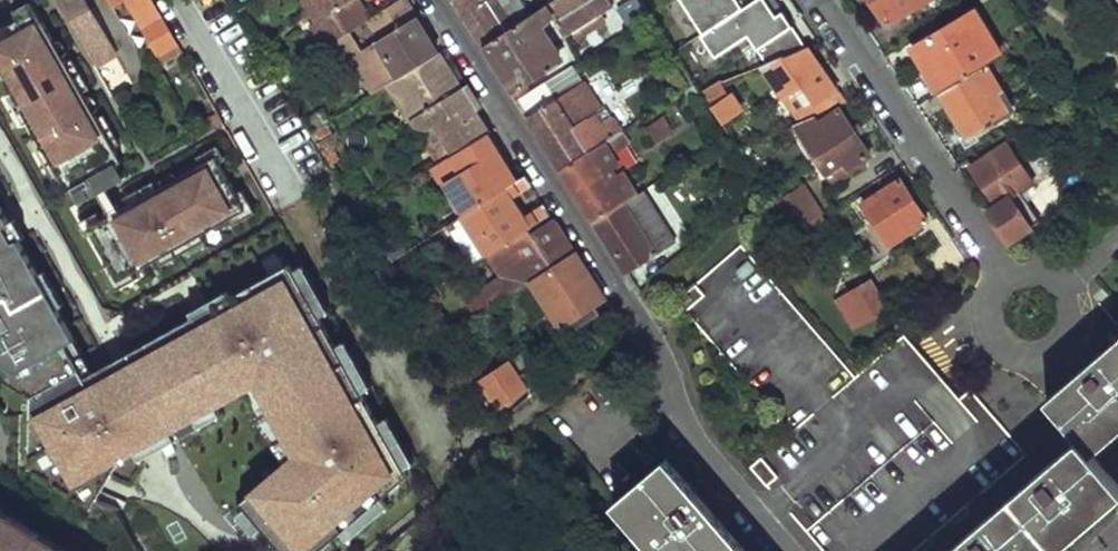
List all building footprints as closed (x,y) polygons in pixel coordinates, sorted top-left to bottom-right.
[(111,88),(116,98),(130,90),(124,80),(126,79),(114,56),(119,54),(87,0),(61,0),(68,14),(92,55),(111,88)] [(117,10),(130,4),(164,65),(185,53),(155,0),(111,0),(117,10)] [(321,5),(306,15),(313,25),(339,8),(352,0),(317,0),(321,5)] [(406,0),(400,0),(370,18),(383,37),(364,49),(352,30),(334,41),(350,66),(355,63),(360,70),(425,30),(406,0)] [(339,8),(345,17),(352,30),(370,18),(358,0),(352,0),(339,8)] [(482,44),(530,13),(522,0),(457,0),(455,2),(482,44)] [(548,10),(566,39),(615,9),(610,0),(565,0),(548,10)] [(763,0),(680,0),(679,0),(704,39),(763,0)] [(704,39),(732,82),(804,48),(782,16),(775,20),(763,0),(704,39)] [(891,26),(929,0),(874,0),(891,26)] [(652,16),(642,1),(629,10),(638,24),(652,16)] [(99,117),(82,113),(87,97),(68,62),(52,57),(57,42),(36,2),(21,11),(26,19),(2,33),(0,29),(0,65),(16,93),(9,97),(25,126),(31,123),(45,148),(39,152),(56,182),(62,179),(77,206),(126,179),(118,167),(124,163),(99,117)] [(339,8),(313,25),(320,34),(345,17),(339,8)] [(320,34),(327,45),(334,41),(352,30),(345,17),(320,34)] [(943,93),(1003,57),(976,17),(915,55),(940,95),(943,93)] [(485,50),(514,96),(561,65),(532,20),(485,50)] [(439,53),(425,30),(360,70),(375,94),(389,85),(439,53)] [(804,48),(771,63),(808,120),(815,117),(845,103),(807,46),(804,48)] [(439,53),(389,85),(414,122),(416,121),(430,114),(437,124),(456,153),(489,132),(476,111),(479,105),(478,98),(471,95),(468,95),(439,53)] [(1003,57),(943,93),(971,140),(1011,115),(995,89),(1001,84),(996,75),(1015,63),(1009,53),(1003,57)] [(563,174),(623,135),(608,112),(602,116),(573,69),(567,73),(519,103),(563,174)] [(734,99),(725,85),(704,95),(724,128),(747,114),(736,98),(734,99)] [(808,120),(792,128),(823,177),(846,164),(851,170),(871,157),(840,111),(820,124),(815,117),(808,120)] [(311,119),(317,130),(327,124),(320,112),(311,119)] [(436,124),(437,124),(430,114),(416,121),(419,125),(436,124)] [(203,131),(207,138),(228,130),(222,120),(203,131)] [(648,131),(657,145),(674,135),(664,121),(648,131)] [(436,124),(431,146),(442,162),(456,153),(437,124),(436,124)] [(520,179),(489,132),(456,153),(442,162),(451,177),(444,182),(464,215),(520,179)] [(595,224),(638,197),(623,174),(617,178),(613,172),(620,168),(612,156),(629,145),(623,135),(563,174),(595,224)] [(327,139),(320,144),(332,163),(339,159),(327,139)] [(989,212),(1010,242),(1042,222),(1023,192),(1034,184),(1037,187),(1050,179),(1034,155),(1022,162),(1009,144),(975,166),(1000,204),(989,212)] [(442,162),(428,171),(459,218),(464,215),(444,182),(451,177),(442,162)] [(109,223),(92,232),(113,270),(107,274),(119,297),(140,285),(137,279),(162,265),(165,271),(209,247),(206,241),(236,225),(239,230),(260,219),(247,196),(241,200),(220,163),(185,182),(181,198),(165,193),(129,212),(125,228),(109,223)] [(846,164),(823,177),(830,190),(853,174),(850,170),(846,164)] [(552,214),(545,203),(523,216),(512,199),(534,185),(527,175),(520,179),(464,215),(459,218),(449,225),(474,263),(485,255),(529,228),(552,214)] [(864,206),(892,246),(927,222),(898,183),(864,206)] [(792,230),(822,214),(803,184),(786,195),(775,202),(792,230)] [(775,202),(786,195),(780,186),(769,193),(775,202)] [(595,224),(627,273),(673,242),(643,194),(638,197),(595,224)] [(277,550),(328,550),(342,539),(349,548),(392,512),(385,504),(411,482),(408,475),(418,470),(392,424),(382,429),(366,399),(376,394),(350,347),(340,352),(324,323),(334,318),(308,271),(298,276),(295,270),(234,303),(231,298),(196,317),(199,322),(98,377),(61,312),(67,309),(48,276),(42,279),(22,243),(28,240),(17,222),(12,225),(0,204),(0,380),(31,399),(28,475),(91,518),(107,495),(122,465),(135,458),(140,468),(222,422),(216,412),(245,396),(256,427),(287,470),(241,510),(246,515),(238,522),(254,541),(263,534),(277,550)] [(827,222),(822,214),(792,230),(798,240),(827,222)] [(534,234),(529,228),(485,255),(499,277),(484,287),(494,305),(533,279),(576,252),(556,220),(534,234)] [(677,301),(692,318),(689,321),(702,336),(705,333),(780,420),(774,425),(785,438),(751,467),(824,550),(916,550),(1028,455),(972,389),(963,397),(958,391),(956,394),(911,341),(913,339),(907,333),(862,372),(851,359),(845,364),(762,268),(765,265),(752,250),(749,253),(742,245),(677,301)] [(576,252),(533,279),(564,326),(606,299),(576,252)] [(823,280),(834,297),(854,330),(890,311),(869,276),(848,289),(837,271),(823,280)] [(415,299),(426,293),(418,281),(408,287),(415,299)] [(1047,401),(1079,439),(1089,450),(1101,440),(1117,425),(1117,339),(1059,391),(1047,401)] [(485,378),(505,409),(524,394),(506,364),(485,378)] [(949,550),(1048,550),(1117,491),(1117,484),(1089,450),(1079,439),(949,550)] [(661,550),(747,550),(667,459),(618,501),(661,550)] [(21,527),(0,514),(0,550),(60,550),(21,527)]
